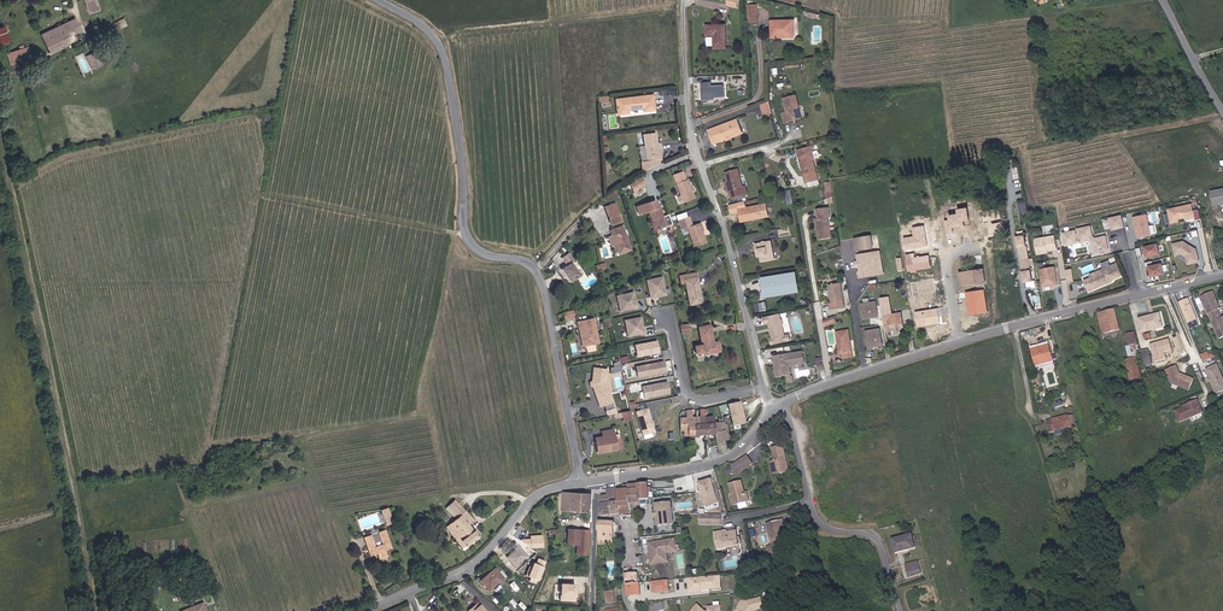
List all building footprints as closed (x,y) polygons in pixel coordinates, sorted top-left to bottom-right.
[(748,20),(756,19),(755,11),(748,12),(748,20)] [(713,44),(725,43),(723,19),(705,20),(706,30),(712,30),(713,44)] [(781,38),(781,34),(794,33),(793,20),(772,21),(773,39),(781,38)] [(76,33),(72,24),(38,40),(46,57),(73,44),(70,36),(76,33)] [(0,28),(0,46),(8,44),(5,27),(0,28)] [(7,68),(30,63),(28,51),(5,56),(7,68)] [(103,67),(97,55),(91,58),(91,57),(84,60),(91,74),(97,71),(97,70),(103,67)] [(712,81),(702,81),(702,101),(724,101),(724,85),(712,85),(712,81)] [(767,100),(776,97),(774,88),(765,91),(767,100)] [(800,100),(805,99),(803,88),(790,90),(792,104),(784,106),(787,116),(795,115),(794,110),(802,108),(800,100)] [(654,95),(616,100),(619,116),(630,114),(629,111),(644,109),(645,112),(656,111),(654,95)] [(611,97),(599,98),(600,105),(612,103),(611,97)] [(795,115),(808,112),(805,99),(800,100),(802,108),(794,110),(795,115)] [(731,131),(742,126),(736,113),(725,117),(729,129),(730,129),(731,131)] [(725,131),(729,129),(725,117),(704,126),(706,131),(713,128),(716,135),(717,135),(718,136),(726,133),(725,131)] [(715,137),(715,136),(716,135),(713,128),(706,131),(710,140),(715,137)] [(658,133),(643,135),(647,161),(642,162),(643,171),(661,164),(661,159),(664,158),(659,145),(658,133)] [(806,172),(816,170),(813,154),(815,153),(813,144),(797,149),(799,157),(802,156),(805,166),(806,172)] [(744,189),(742,181),(736,164),(724,167),(727,175),(730,185),(732,193),(744,189)] [(684,172),(672,176),(683,203),(695,198),(689,180),(687,180),(684,172)] [(640,176),(629,181),(634,192),(647,185),(640,176)] [(831,180),(825,182),(829,203),(835,201),(831,180)] [(786,191),(789,204),(795,203),(791,189),(786,191)] [(1212,194),(1214,206),(1222,204),(1222,191),(1212,194)] [(765,210),(763,199),(758,200),(743,203),(742,196),(734,199),(736,207),(738,218),(749,215),(748,213),(760,211),(765,210)] [(736,207),(734,199),(727,201),(728,209),(736,207)] [(657,201),(637,207),(640,215),(649,213),(656,235),(663,233),(661,229),(667,226),(661,209),(657,201)] [(623,221),(617,202),(606,207),(612,225),(623,221)] [(1027,202),(1019,203),(1021,213),(1028,212),(1027,202)] [(1193,202),(1169,208),(1172,222),(1178,220),(1179,218),(1179,217),(1186,215),(1186,218),(1196,216),(1196,218),(1202,217),(1200,208),(1194,209),(1193,202)] [(947,219),(949,232),(954,231),(954,226),(962,225),(962,227),(967,226),(967,224),(966,219),(971,218),(969,206),(960,208),(960,212),(951,214),(952,218),(947,219)] [(998,240),(1008,239),(1005,221),(1000,222),(999,218),(1003,217),(1002,208),(984,210),(986,220),(995,218),(996,223),(994,223),(996,235),(997,234),(998,240)] [(1125,225),(1122,213),(1110,216),(1113,228),(1125,225)] [(1156,234),(1155,224),(1150,225),(1148,213),(1134,215),(1137,237),(1156,234)] [(690,216),(679,220),(682,230),(689,228),(694,248),(709,243),(702,223),(694,226),(690,216)] [(905,236),(907,248),(929,244),(927,233),(926,224),(914,226),(916,235),(905,236)] [(625,225),(611,230),(619,255),(632,250),(625,225)] [(1090,225),(1078,227),(1080,240),(1091,238),(1094,240),(1096,250),(1109,247),(1106,235),(1096,237),(1093,235),(1090,225)] [(1034,278),(1026,233),(1018,234),(1025,280),(1034,278)] [(1058,247),(1056,234),(1036,237),(1039,252),(1047,251),(1047,249),(1058,247)] [(881,246),(880,235),(871,236),(873,248),(881,246)] [(758,238),(751,239),(752,245),(755,245),(756,251),(757,256),(770,254),(767,236),(761,237),(760,236),(758,237),(758,238)] [(873,248),(871,236),(863,237),(865,249),(873,248)] [(1200,260),(1197,248),(1193,245),(1192,246),(1189,244),(1189,243),(1185,240),(1174,242),(1177,253),(1182,252),(1188,255),(1189,262),(1200,260)] [(1161,252),(1158,242),(1146,245),(1148,255),(1161,252)] [(1006,243),(992,245),(995,266),(1009,264),(1006,243)] [(891,272),(888,250),(882,251),(885,273),(891,272)] [(882,251),(865,253),(866,260),(868,261),(868,263),(867,265),(868,270),(866,270),(867,276),(885,273),(882,251)] [(908,257),(910,269),(933,265),(931,253),(916,255),(916,251),(907,252),(908,257)] [(576,261),(570,253),(562,259),(567,266),(563,269),(573,283),(582,276),(572,263),(576,261)] [(1165,272),(1163,262),(1150,264),(1153,275),(1165,272)] [(1123,275),(1118,263),(1091,274),(1092,277),(1085,280),(1089,291),(1107,283),(1106,282),(1110,280),(1112,281),(1114,281),(1115,279),(1123,275)] [(1058,282),(1056,265),(1041,267),(1044,284),(1058,282)] [(977,284),(986,282),(983,266),(961,270),(963,283),(976,281),(977,284)] [(796,285),(793,270),(760,277),(763,292),(796,285)] [(697,272),(680,275),(681,286),(685,285),(690,306),(705,303),(699,277),(697,272)] [(664,276),(647,279),(651,298),(668,295),(664,276)] [(935,278),(913,281),(915,293),(917,305),(923,304),(921,292),(937,290),(935,278)] [(840,302),(844,301),(840,283),(829,285),(832,302),(829,303),(831,310),(841,308),(840,302)] [(1217,304),(1210,287),(1198,292),(1215,334),(1222,331),(1222,319),(1221,313),(1218,314),(1214,305),(1217,304)] [(985,288),(971,290),(968,291),(968,296),(972,295),(974,314),(989,312),(985,288)] [(635,291),(617,295),(620,312),(639,308),(635,291)] [(1194,316),(1187,295),(1177,299),(1184,320),(1194,316)] [(904,329),(902,318),(891,320),(890,315),(892,315),(892,314),(889,297),(881,299),(886,332),(904,329)] [(766,308),(765,299),(758,301),(759,310),(766,308)] [(880,317),(877,302),(862,304),(865,319),(880,317)] [(940,306),(916,310),(919,326),(941,322),(942,320),(940,306)] [(1108,327),(1119,324),(1116,308),(1103,311),(1105,321),(1107,321),(1108,327)] [(577,309),(563,312),(564,319),(579,317),(577,309)] [(783,333),(781,324),(782,322),(781,317),(779,316),(779,311),(763,314),(764,319),(768,319),(769,325),(770,325),(770,327),(769,327),(771,335),(768,336),(770,341),(788,337),(787,332),(783,333)] [(1154,326),(1162,325),(1159,315),(1151,317),(1151,314),(1140,316),(1143,331),(1154,329),(1154,326)] [(625,319),(628,336),(646,333),(643,316),(625,319)] [(825,325),(834,323),(833,316),(824,318),(825,325)] [(596,318),(579,321),(583,346),(600,343),(596,318)] [(689,324),(681,325),(683,334),(691,333),(689,324)] [(713,324),(699,326),(702,344),(695,345),(698,357),(723,352),(720,341),(716,342),(713,324)] [(847,357),(854,355),(851,328),(837,330),(839,342),(842,341),(843,351),(846,351),(847,357)] [(883,342),(881,328),(866,330),(868,346),(873,345),(873,343),(883,342)] [(659,339),(635,344),(638,357),(661,352),(659,339)] [(1032,366),(1051,362),(1048,345),(1029,349),(1032,366)] [(1142,365),(1152,363),(1148,348),(1138,350),(1142,365)] [(807,360),(805,349),(776,354),(777,362),(780,361),(780,364),(778,364),(780,374),(794,371),(793,363),(807,360)] [(1205,355),(1203,349),(1196,351),(1199,357),(1205,355)] [(1125,369),(1134,367),(1133,358),(1123,360),(1125,369)] [(665,360),(636,366),(639,378),(668,372),(665,360)] [(611,362),(611,372),(621,371),(621,362),(611,362)] [(1186,390),(1191,379),(1177,373),(1175,374),(1174,371),(1176,370),(1174,365),(1163,370),(1167,382),(1186,390)] [(1215,365),(1203,370),(1213,394),(1222,390),(1222,387),(1215,365)] [(1128,383),(1137,381),(1134,367),(1125,369),(1128,383)] [(609,369),(594,368),(592,384),(601,407),(617,403),(609,385),(609,369)] [(667,381),(642,386),(644,398),(670,393),(667,381)] [(742,400),(728,403),(731,414),(744,412),(742,400)] [(1199,413),(1197,409),(1195,408),(1194,406),(1196,405),(1194,400),(1180,405),(1181,407),(1170,410),(1175,422),(1199,413)] [(650,407),(636,410),(643,434),(656,431),(654,424),(656,424),(655,421),(653,421),(650,407)] [(694,423),(700,423),(699,416),(693,416),(692,409),(686,410),(687,416),(688,430),(689,435),(695,435),(694,423)] [(631,411),(622,412),(624,422),(634,420),(631,411)] [(744,412),(731,414),(733,425),(746,422),(744,412)] [(700,423),(694,423),(695,435),(706,434),(705,416),(705,415),(699,416),(700,423)] [(715,415),(705,416),(706,434),(716,434),(715,415)] [(688,430),(687,416),(680,417),(681,431),(688,430)] [(1063,426),(1067,425),(1066,418),(1061,419),(1061,418),(1048,420),(1050,431),(1063,429),(1063,426)] [(1044,432),(1050,431),(1048,420),(1042,421),(1044,432)] [(602,436),(595,437),(598,454),(624,448),(622,439),(618,440),(615,429),(602,431),(602,436)] [(792,472),(786,445),(774,448),(777,460),(773,462),(775,475),(792,472)] [(749,454),(733,465),(735,475),(755,463),(749,454)] [(1050,465),(1061,463),(1059,454),(1048,456),(1050,465)] [(718,503),(710,478),(698,482),(705,507),(718,503)] [(744,481),(730,484),(735,497),(732,498),(734,506),(751,502),(749,493),(747,493),(744,481)] [(630,489),(620,490),(623,515),(633,514),(633,504),(642,504),(641,493),(644,493),(644,499),(653,499),(651,483),(630,485),(630,489)] [(608,495),(602,496),(603,517),(623,515),(620,490),(619,487),(608,489),(608,495)] [(594,493),(564,491),(563,511),(593,511),(594,493)] [(457,499),(447,506),(457,518),(446,528),(463,548),(480,536),(470,524),(475,520),(457,499)] [(673,524),(670,501),(652,504),(655,526),(673,524)] [(388,508),(382,510),(387,525),(395,522),(388,508)] [(722,514),(697,514),(697,524),(721,524),(722,514)] [(785,519),(767,524),(773,545),(768,546),(769,553),(774,552),(776,557),(785,556),(788,555),(781,528),(787,527),(785,519)] [(617,522),(602,520),(601,540),(615,540),(617,522)] [(590,529),(568,528),(568,543),(578,544),(576,554),(589,555),(590,529)] [(729,529),(715,531),(718,549),(742,545),(739,531),(729,532),(729,529)] [(372,534),(364,537),(371,555),(378,553),(380,560),(388,558),(386,551),(393,549),(386,530),(378,533),(382,544),(376,546),(372,534)] [(915,533),(894,538),(897,553),(919,549),(915,533)] [(544,538),(531,538),(532,548),(544,547),(544,538)] [(674,538),(647,542),(650,565),(668,562),(667,553),(677,551),(674,538)] [(529,554),(519,545),(507,556),(516,567),(529,554)] [(921,561),(907,565),(911,578),(925,574),(921,561)] [(496,567),(481,580),(490,591),(504,577),(496,567)] [(639,567),(626,568),(629,594),(642,593),(639,567)] [(689,576),(689,589),(722,589),(722,576),(689,576)] [(608,603),(614,602),(613,590),(606,591),(608,603)] [(743,599),(738,607),(745,610),(757,610),(766,610),(764,597),(748,601),(743,599)] [(670,608),(668,600),(651,605),(653,610),(660,610),(670,608)] [(180,610),(181,610),(208,610),(204,601),(180,610)] [(479,602),(469,610),(487,610),(479,602)]
